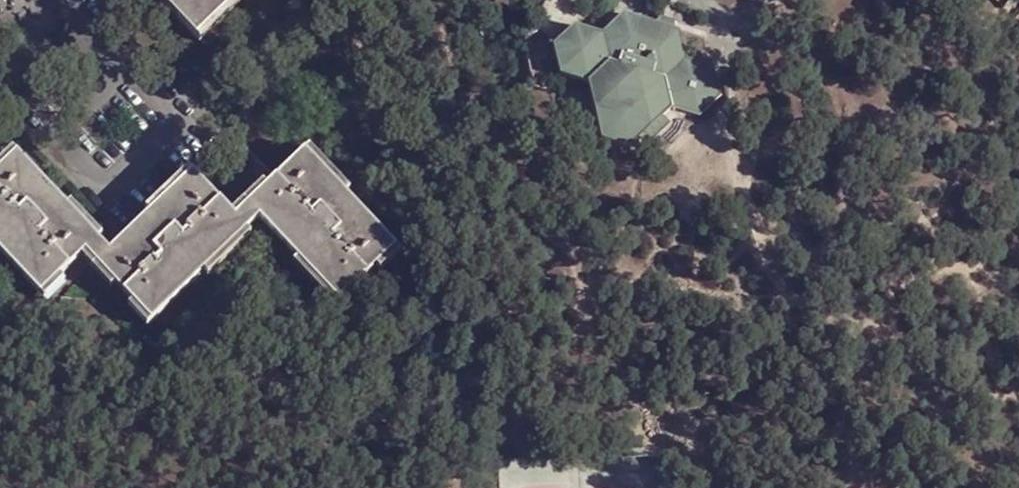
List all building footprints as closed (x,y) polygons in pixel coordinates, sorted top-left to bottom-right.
[(194,40),(235,0),(158,0),(194,40)] [(557,72),(590,82),(601,136),(631,147),(672,105),(699,114),(723,92),(717,65),(686,57),(682,31),(623,12),(601,32),(575,25),(554,44),(557,72)] [(37,302),(88,258),(151,325),(257,233),(329,304),(390,245),(309,157),(234,226),(189,184),(109,253),(17,155),(0,171),(0,262),(37,302)]
